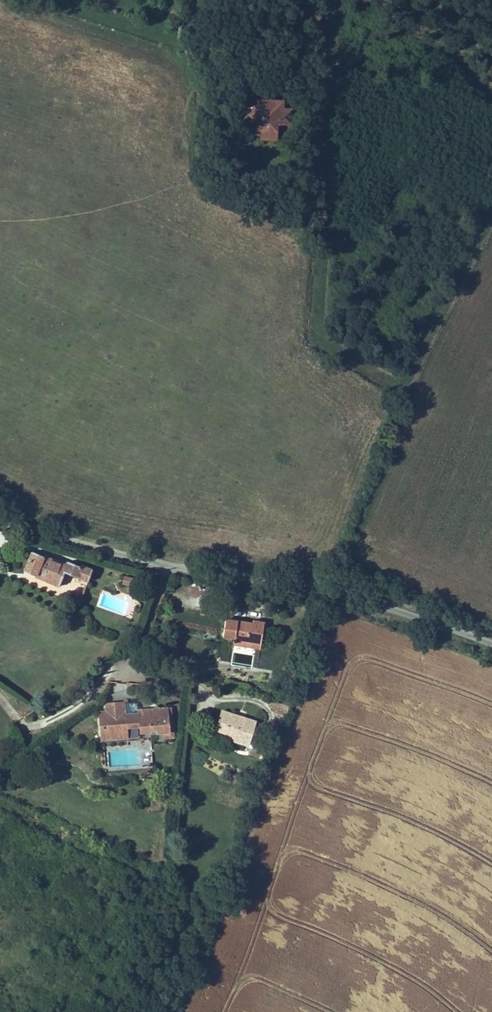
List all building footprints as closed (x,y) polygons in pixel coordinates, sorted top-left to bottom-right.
[(315,11),(309,11),(307,35),(320,36),(321,29),(314,28),(315,11)] [(249,128),(260,127),(260,130),(261,139),(276,138),(274,121),(289,120),(288,104),(280,105),(279,98),(258,100),(258,105),(250,106),(250,109),(239,109),(240,122),(248,121),(249,128)] [(63,565),(32,552),(24,571),(49,582),(52,585),(57,587),(63,575),(74,579),(73,582),(83,586),(90,570),(79,565),(78,566),(65,561),(63,565)] [(136,579),(124,576),(121,585),(134,588),(136,579)] [(225,618),(222,638),(232,640),(260,644),(263,623),(252,621),(252,623),(225,618)] [(259,651),(260,644),(232,640),(231,646),(259,651)] [(124,717),(124,714),(124,701),(108,701),(108,714),(115,714),(115,717),(124,717)] [(108,714),(98,715),(98,731),(102,731),(103,735),(106,735),(106,740),(112,739),(116,731),(125,731),(125,727),(137,727),(137,729),(139,735),(161,732),(162,738),(172,738),(172,730),(169,730),(168,709),(158,709),(155,705),(152,709),(143,709),(143,713),(137,713),(124,714),(124,717),(115,717),(115,714),(108,714)] [(256,722),(222,711),(216,731),(230,736),(229,740),(248,746),(256,722)] [(102,731),(98,731),(99,740),(106,740),(106,735),(103,735),(102,731)] [(116,731),(112,739),(125,739),(125,731),(116,731)]
